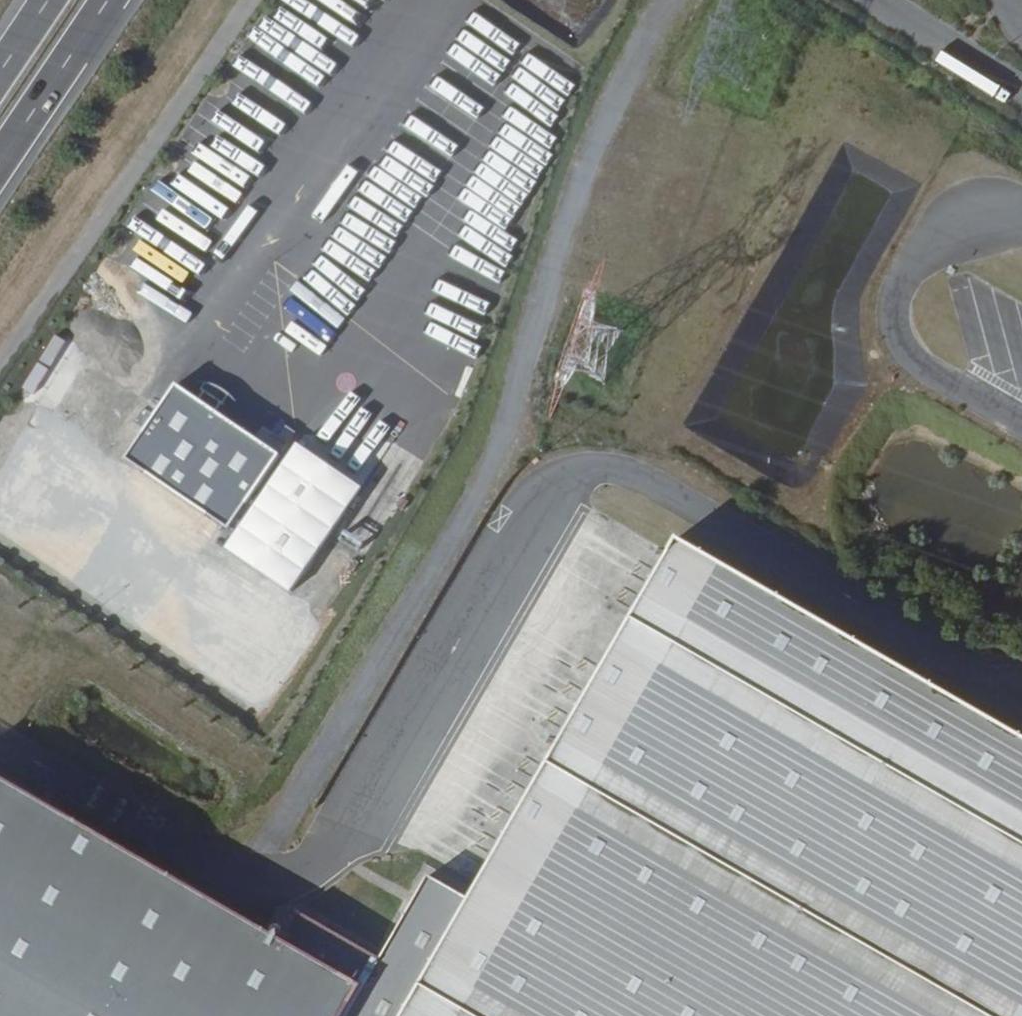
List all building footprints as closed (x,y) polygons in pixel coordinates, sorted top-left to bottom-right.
[(493,86),(444,178),(465,189),(490,143),(479,138),(490,118),(506,127),(527,87),(532,90),(547,61),(526,49),(530,42),(516,35),(510,45),(507,43),(495,66),(493,64),(484,81),(493,86)] [(186,393),(135,467),(238,539),(288,463),(224,419),(230,411),(215,401),(209,409),(186,393)] [(690,547),(482,903),(439,881),(372,995),(0,778),(0,1015),(1021,1015),(1021,737),(690,547)] [(222,609),(228,590),(212,586),(206,604),(222,609)] [(263,592),(240,634),(269,650),(281,628),(301,639),(311,620),(263,592)]
